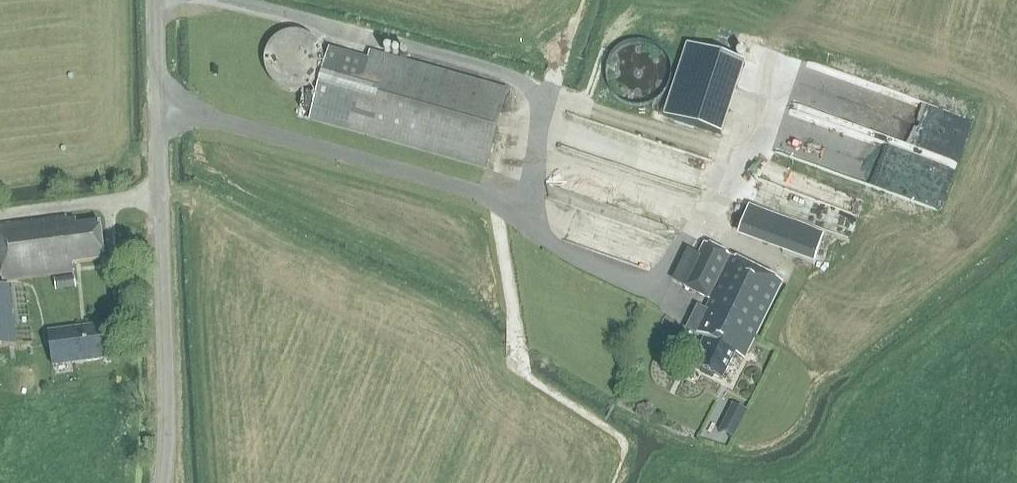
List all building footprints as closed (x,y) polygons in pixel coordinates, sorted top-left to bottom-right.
[(321,70),(323,61),(321,52),(317,44),(310,37),(302,33),(293,31),(284,33),(276,37),(269,44),(265,52),(263,61),(265,70),(269,79),(276,85),(284,89),(293,91),(302,89),(310,85),(317,79),(321,70)] [(687,42),(668,116),(727,131),(746,58),(687,42)] [(367,59),(328,49),(308,125),(488,171),(509,86),(369,50),(367,59)] [(684,179),(707,184),(713,157),(662,144),(657,163),(679,168),(680,166),(687,167),(684,179)] [(812,264),(824,232),(748,205),(736,236),(812,264)] [(102,260),(97,223),(75,226),(75,219),(67,220),(66,218),(0,227),(0,260),(3,282),(73,273),(72,264),(102,260)] [(692,270),(684,286),(709,299),(704,309),(697,306),(686,330),(703,338),(698,348),(703,350),(694,366),(722,380),(735,355),(743,359),(781,283),(704,244),(699,255),(692,270)] [(688,250),(681,264),(692,270),(699,255),(688,250)] [(75,288),(74,276),(53,278),(55,290),(75,288)] [(9,290),(8,285),(0,286),(0,346),(28,342),(20,288),(9,290)] [(53,366),(105,359),(101,325),(48,332),(53,366)] [(732,403),(725,417),(740,424),(747,410),(732,403)]
